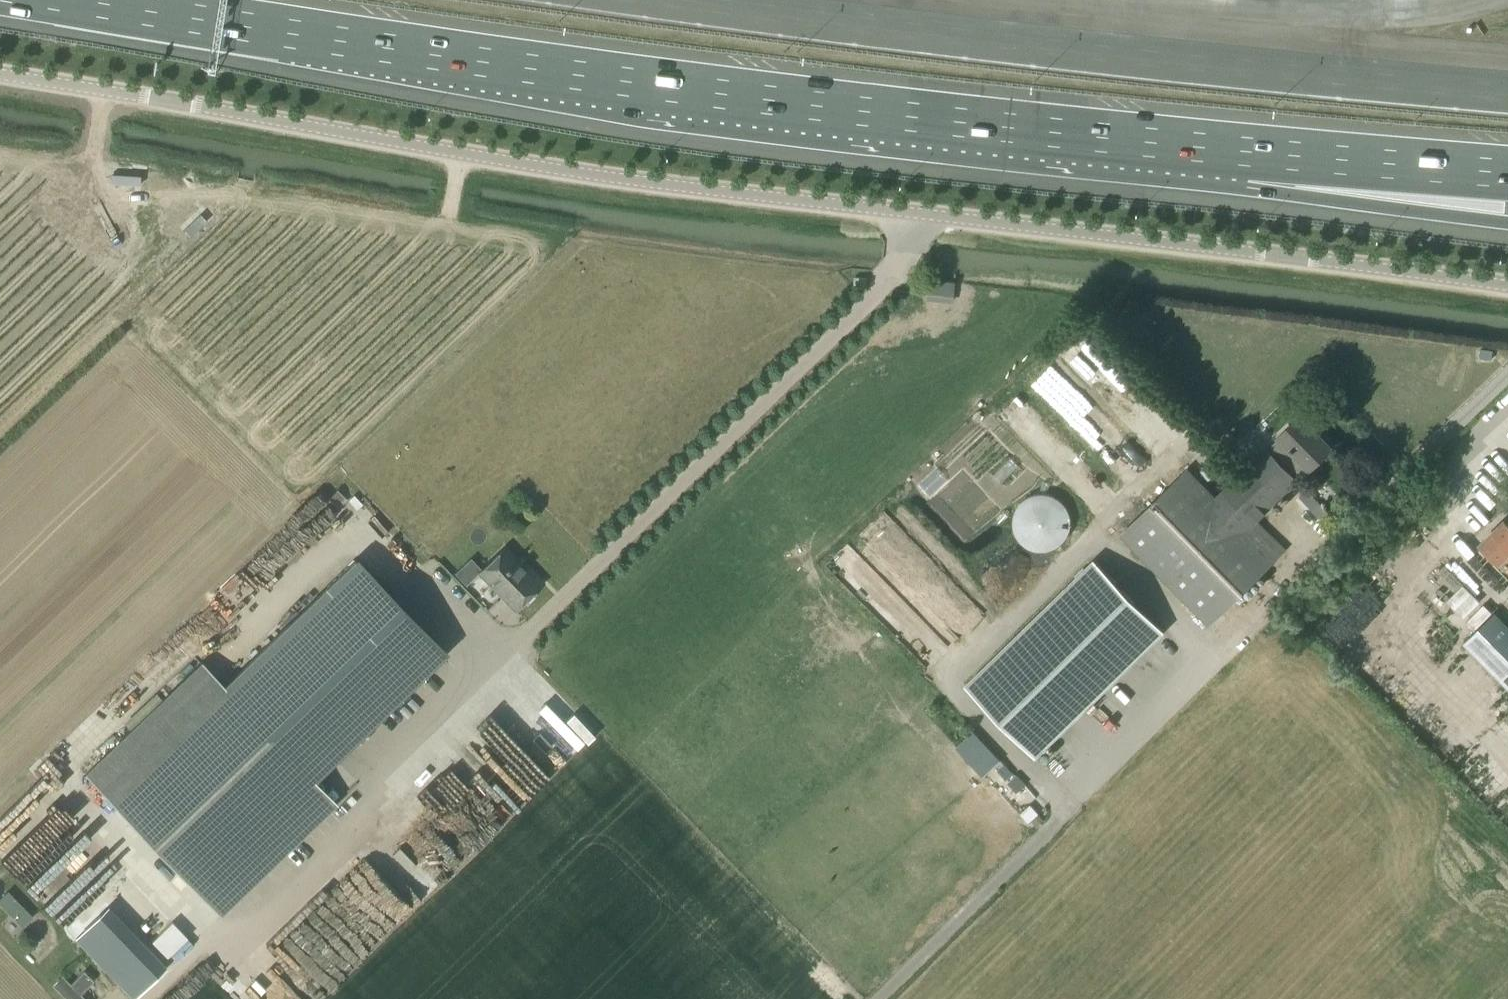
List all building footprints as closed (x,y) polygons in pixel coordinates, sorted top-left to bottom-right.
[(955,283),(930,281),(928,299),(953,301),(955,283)] [(1481,350),(1480,358),(1492,360),(1493,351),(1481,350)] [(1333,448),(1301,415),(1276,439),(1277,440),(1268,450),(1266,448),(1216,496),(1110,391),(1035,463),(1201,633),(1286,550),(1257,521),(1298,481),(1297,479),(1306,470),(1308,472),(1333,448)] [(1307,490),(1299,498),(1329,529),(1337,522),(1307,490)] [(1503,520),(1478,544),(1499,566),(1507,557),(1507,525),(1503,520)] [(477,573),(514,612),(544,583),(508,543),(477,573)] [(202,663),(85,775),(220,916),(337,804),(314,781),(446,655),(354,560),(224,686),(202,663)] [(965,686),(1035,758),(1164,632),(1094,560),(965,686)] [(1507,690),(1507,627),(1494,613),(1462,644),(1507,690)] [(972,731),(955,747),(982,775),(998,760),(972,731)] [(1004,765),(997,771),(1005,780),(1012,774),(1004,765)] [(55,804),(10,854),(20,863),(12,872),(42,899),(38,904),(55,920),(113,857),(55,804)] [(1037,814),(1031,821),(1037,827),(1044,821),(1037,814)] [(33,916),(8,889),(0,896),(0,903),(21,926),(33,916)] [(171,920),(151,939),(175,963),(195,944),(171,920)] [(82,996),(81,994),(94,981),(85,972),(71,985),(64,977),(54,986),(66,998),(86,998),(82,996)]
